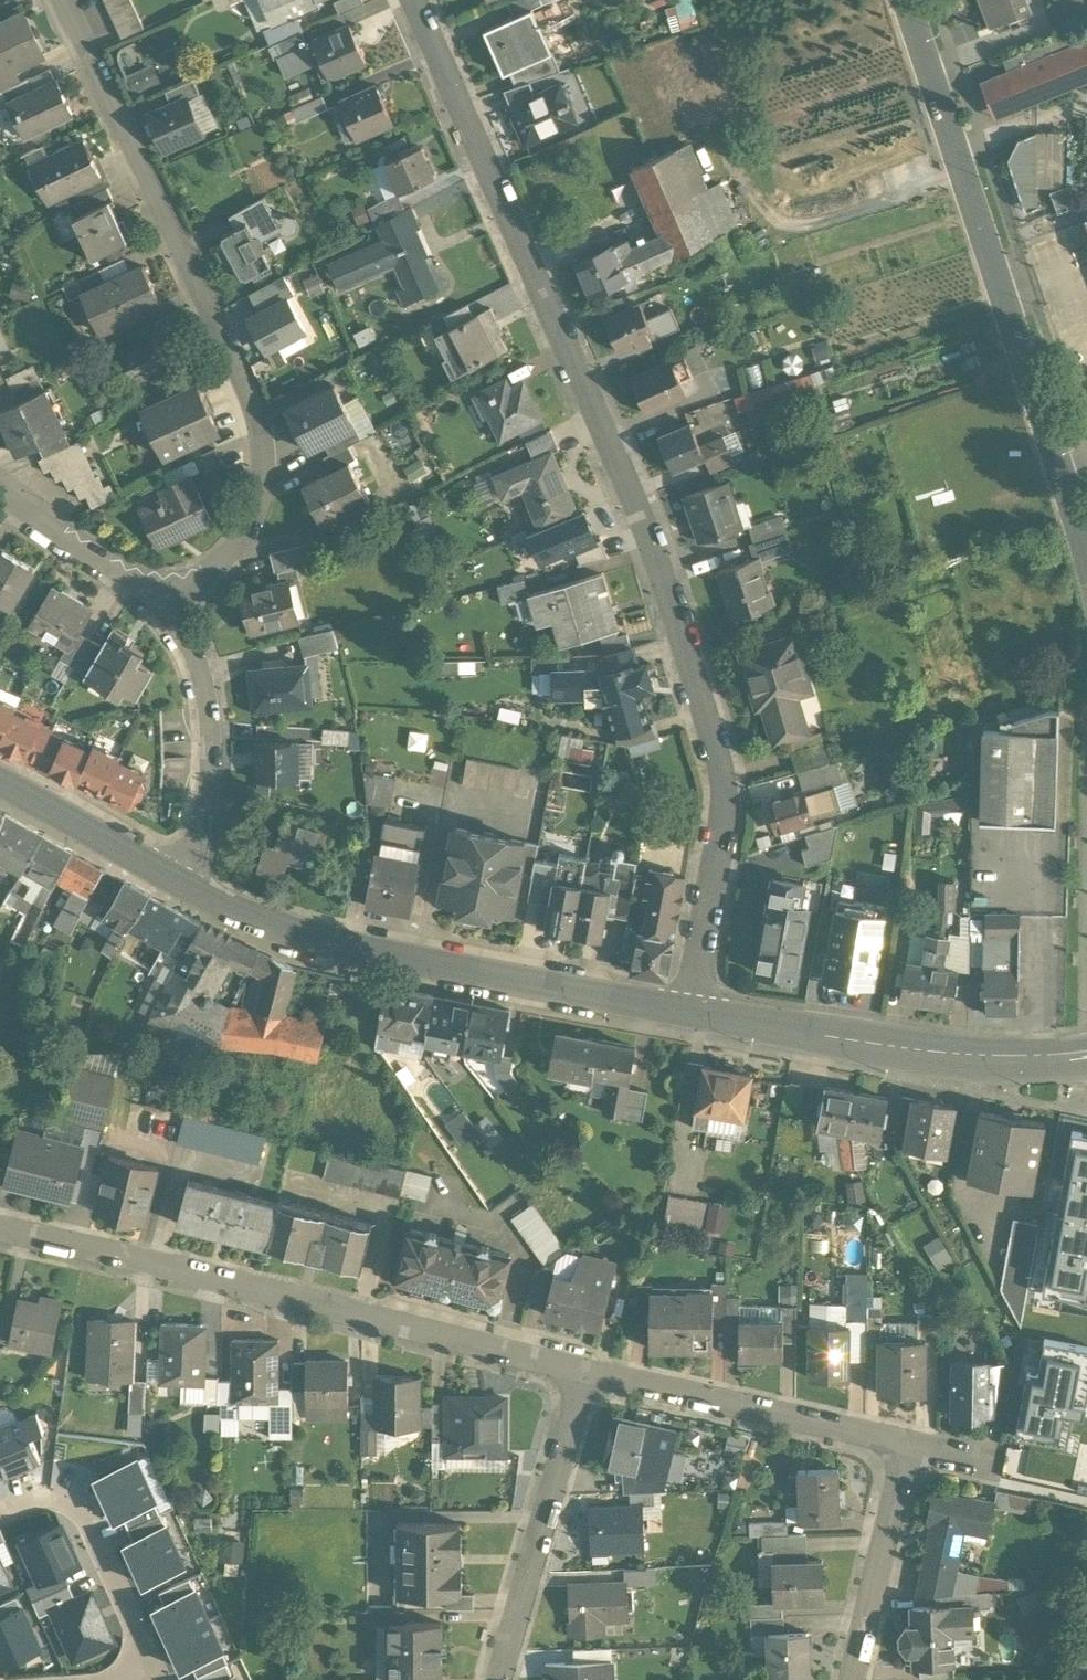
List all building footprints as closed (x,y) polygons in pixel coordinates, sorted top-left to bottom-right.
[(120,41),(143,30),(129,0),(102,0),(120,41)] [(277,44),(300,34),(301,34),(294,18),(318,8),(316,3),(322,0),(258,0),(277,44)] [(334,4),(339,17),(364,6),(361,0),(342,0),(334,4)] [(507,4),(514,20),(532,12),(542,7),(539,0),(515,0),(507,4)] [(989,28),(1031,11),(1027,0),(978,0),(989,28)] [(494,9),(501,25),(514,20),(507,4),(494,9)] [(501,25),(485,32),(504,75),(509,73),(552,54),(540,27),(539,28),(532,12),(514,20),(501,25)] [(0,25),(0,79),(6,76),(43,59),(22,14),(0,25)] [(348,27),(306,46),(306,47),(322,82),(364,63),(348,27)] [(277,44),(269,48),(275,60),(306,47),(306,46),(300,34),(277,44)] [(991,79),(986,91),(992,94),(995,101),(993,108),(1004,112),(1086,79),(1086,41),(1045,57),(1008,72),(991,79)] [(1040,44),(1003,59),(1008,72),(1045,57),(1040,44)] [(552,54),(509,73),(516,89),(530,84),(561,74),(552,54)] [(121,79),(129,99),(158,88),(151,68),(121,79)] [(0,79),(0,93),(11,88),(12,88),(6,76),(0,79)] [(29,81),(11,89),(11,88),(0,93),(7,107),(14,103),(35,94),(29,81)] [(193,81),(165,94),(171,107),(186,100),(187,102),(200,96),(193,81)] [(35,94),(14,103),(29,136),(71,116),(55,84),(35,94)] [(516,89),(504,93),(511,108),(535,98),(530,84),(516,89)] [(375,87),(333,106),(340,123),(346,120),(355,139),(391,123),(375,87)] [(511,108),(510,109),(526,145),(575,123),(568,108),(569,107),(568,104),(557,109),(549,92),(535,98),(511,108)] [(317,99),(279,116),(286,130),(323,114),(317,99)] [(171,107),(148,117),(164,152),(202,135),(187,102),(186,100),(171,107)] [(1004,165),(1014,189),(1025,203),(1033,203),(1033,138),(1017,144),(1004,165)] [(82,143),(38,164),(46,182),(38,186),(46,202),(65,194),(99,178),(82,143)] [(420,147),(384,163),(397,193),(397,194),(434,178),(420,147)] [(694,194),(674,150),(632,169),(661,234),(671,257),(713,238),(694,194)] [(99,178),(65,194),(71,206),(72,206),(105,190),(99,178)] [(719,184),(694,194),(713,238),(738,227),(719,184)] [(105,190),(72,206),(78,218),(108,204),(108,206),(112,204),(106,190),(105,190)] [(397,193),(368,210),(375,227),(377,226),(405,211),(397,194),(397,193)] [(263,199),(237,214),(243,225),(269,210),(263,199)] [(78,218),(71,222),(89,261),(126,244),(108,206),(108,204),(78,218)] [(405,211),(377,226),(384,242),(385,244),(410,233),(420,229),(410,208),(405,210),(405,211)] [(243,225),(221,237),(218,244),(209,249),(218,264),(221,262),(227,272),(233,269),(238,279),(245,281),(269,268),(260,253),(262,246),(260,244),(280,233),(281,235),(289,237),(295,234),(297,227),(293,220),(271,213),(269,210),(243,225)] [(436,291),(410,233),(385,244),(384,242),(329,267),(328,264),(326,265),(338,291),(340,291),(338,288),(365,276),(366,276),(374,272),(395,262),(411,298),(412,301),(436,291)] [(661,234),(631,248),(626,239),(612,246),(627,278),(671,257),(661,234)] [(612,246),(601,250),(599,245),(584,251),(587,257),(577,261),(592,293),(627,278),(612,246)] [(105,285),(81,297),(99,335),(137,317),(160,306),(142,268),(105,285)] [(99,271),(74,283),(81,297),(105,285),(99,271)] [(249,296),(259,315),(288,300),(294,297),(283,278),(249,296)] [(598,306),(604,320),(627,309),(621,297),(598,306)] [(305,333),(288,300),(259,315),(248,321),(265,354),(277,348),(305,333)] [(627,309),(604,320),(618,352),(635,344),(638,350),(652,344),(649,338),(654,336),(640,304),(627,309)] [(467,305),(443,317),(449,328),(472,316),(467,305)] [(160,306),(137,317),(142,329),(143,328),(165,318),(166,318),(160,306)] [(449,328),(435,336),(456,376),(507,350),(499,334),(502,333),(489,308),(472,316),(449,328)] [(157,337),(117,356),(131,386),(171,368),(157,337)] [(286,364),(277,348),(265,354),(274,371),(286,364)] [(692,376),(684,359),(672,364),(680,382),(692,376)] [(670,361),(630,379),(646,414),(686,396),(680,382),(672,364),(670,361)] [(32,365),(5,378),(11,391),(37,379),(38,378),(32,365)] [(811,373),(689,414),(692,423),(699,444),(726,435),(746,428),(741,411),(816,386),(811,373)] [(37,379),(11,391),(17,403),(43,390),(37,379)] [(522,383),(500,395),(495,385),(477,395),(500,440),(541,419),(522,383)] [(198,387),(143,413),(156,440),(154,441),(162,459),(217,433),(208,415),(210,414),(198,387)] [(334,389),(287,412),(307,451),(331,438),(353,427),(334,389)] [(0,411),(0,418),(18,456),(37,447),(63,435),(64,434),(43,390),(17,403),(0,411)] [(817,425),(767,442),(772,456),(822,438),(818,406),(811,409),(817,425)] [(689,425),(678,429),(676,425),(671,427),(673,431),(657,438),(672,473),(704,459),(698,447),(689,425)] [(353,427),(331,438),(338,451),(348,446),(360,440),(353,427)] [(63,435),(37,447),(43,459),(69,446),(63,435)] [(721,438),(698,447),(704,459),(726,450),(721,438)] [(43,459),(38,461),(44,474),(50,471),(56,483),(62,480),(68,492),(74,489),(80,501),(86,498),(91,509),(115,498),(109,485),(103,488),(97,476),(95,478),(78,442),(69,446),(43,459)] [(338,451),(324,458),(331,472),(349,463),(354,460),(348,446),(338,451)] [(726,450),(704,459),(710,475),(734,467),(726,450)] [(215,451),(192,462),(198,474),(221,463),(215,451)] [(551,454),(494,477),(502,497),(522,489),(539,530),(576,515),(551,454)] [(331,472),(302,487),(322,527),(369,503),(349,463),(331,472)] [(190,478),(169,488),(174,497),(140,513),(158,549),(212,524),(190,478)] [(740,530),(725,484),(685,497),(692,518),(694,517),(703,543),(740,530)] [(583,512),(528,536),(541,568),(576,554),(597,545),(583,512)] [(781,519),(749,530),(753,544),(785,533),(781,519)] [(785,533),(753,544),(758,559),(790,548),(785,533)] [(597,545),(576,554),(580,566),(608,558),(602,543),(597,545)] [(306,546),(270,555),(274,574),(285,572),(311,566),(306,546)] [(1,552),(0,553),(0,603),(9,609),(32,570),(1,552)] [(763,591),(753,561),(718,573),(733,619),(774,606),(768,589),(763,591)] [(285,572),(274,574),(277,585),(287,583),(285,572)] [(602,576),(550,590),(550,591),(527,597),(527,599),(535,623),(555,617),(557,626),(563,647),(614,632),(607,610),(611,609),(602,576)] [(523,581),(496,588),(501,606),(527,599),(527,597),(523,581)] [(277,585),(240,594),(250,634),(297,622),(287,583),(277,585)] [(82,604),(66,594),(64,596),(53,590),(32,626),(68,647),(69,648),(77,633),(90,612),(81,606),(82,604)] [(127,638),(112,629),(101,647),(87,671),(107,683),(103,690),(120,700),(124,693),(136,700),(152,673),(137,664),(143,655),(124,643),(127,638)] [(300,638),(304,657),(337,649),(332,630),(300,638)] [(90,641),(77,633),(69,648),(68,647),(60,660),(74,668),(90,641)] [(626,636),(601,643),(605,656),(629,649),(626,636)] [(793,637),(740,653),(758,712),(764,711),(774,744),(806,734),(791,687),(806,683),(793,637)] [(90,641),(74,668),(85,675),(87,671),(101,647),(91,642),(90,641)] [(605,656),(603,657),(607,671),(607,673),(635,665),(630,649),(629,649),(605,656)] [(437,661),(437,674),(480,672),(480,659),(437,661)] [(635,665),(607,673),(607,671),(552,672),(552,697),(584,696),(586,696),(585,688),(606,687),(610,699),(603,701),(604,704),(613,733),(633,727),(634,730),(649,726),(649,724),(639,693),(643,692),(640,680),(635,682),(632,669),(636,668),(636,667),(635,665)] [(642,665),(636,667),(636,668),(632,669),(635,682),(640,680),(643,692),(649,690),(652,688),(645,665),(642,665)] [(249,675),(252,711),(311,705),(307,669),(249,675)] [(606,687),(585,688),(586,696),(584,696),(584,705),(602,705),(604,704),(603,701),(610,699),(606,687)] [(11,716),(15,708),(4,703),(3,706),(0,705),(0,741),(11,716)] [(1058,710),(1046,710),(1014,720),(1015,731),(1058,733),(1058,710)] [(11,716),(0,741),(0,750),(12,756),(14,753),(38,763),(50,737),(51,734),(11,716)] [(633,727),(613,733),(616,745),(626,747),(657,738),(652,723),(649,724),(649,726),(634,730),(633,727)] [(325,730),(324,744),(358,747),(357,733),(325,730)] [(405,763),(427,765),(429,732),(408,730),(405,763)] [(1015,731),(983,730),(980,820),(1054,823),(1058,733),(1015,731)] [(90,755),(50,737),(38,763),(37,767),(61,777),(59,781),(68,784),(70,780),(77,783),(90,755)] [(821,743),(790,752),(796,773),(797,773),(827,764),(821,743)] [(289,745),(255,745),(256,783),(295,783),(295,763),(290,763),(289,745)] [(118,760),(92,749),(90,755),(77,783),(76,785),(93,792),(95,789),(103,793),(117,763),(118,760)] [(595,753),(573,750),(570,769),(592,772),(595,753)] [(518,770),(466,760),(462,786),(514,796),(518,770)] [(827,764),(797,773),(802,795),(820,789),(832,786),(832,787),(840,784),(835,761),(827,764)] [(142,775),(117,763),(103,793),(102,795),(117,802),(115,805),(128,810),(132,809),(136,799),(140,797),(143,789),(140,781),(142,775)] [(395,782),(363,775),(366,806),(390,810),(395,782)] [(832,786),(820,789),(824,804),(822,804),(825,816),(840,811),(832,787),(832,786)] [(802,795),(769,805),(777,830),(806,821),(803,810),(822,804),(824,804),(820,789),(802,795)] [(915,801),(915,833),(930,833),(931,817),(969,814),(969,798),(915,801)] [(4,816),(0,824),(0,860),(12,866),(22,872),(23,870),(42,837),(40,835),(4,816)] [(319,828),(287,818),(278,849),(266,845),(258,871),(281,878),(287,859),(319,868),(329,837),(317,834),(319,828)] [(425,829),(384,822),(378,853),(377,853),(376,854),(417,862),(417,861),(419,861),(425,829)] [(837,825),(804,835),(809,849),(801,851),(805,867),(831,859),(837,825)] [(525,843),(496,838),(496,836),(483,834),(482,836),(453,830),(440,899),(459,903),(458,911),(463,918),(484,922),(491,917),(492,909),(511,913),(519,874),(525,843)] [(70,854),(45,839),(42,837),(23,870),(36,878),(53,887),(60,871),(70,854)] [(538,846),(525,843),(519,874),(532,877),(535,862),(538,846)] [(362,850),(350,894),(367,897),(375,853),(362,850)] [(636,863),(623,861),(624,856),(623,854),(622,852),(620,850),(618,850),(615,850),(613,852),(612,853),(610,862),(615,863),(613,877),(613,878),(611,891),(606,916),(613,917),(619,879),(633,882),(636,863)] [(417,862),(376,854),(377,853),(375,853),(367,897),(365,907),(367,907),(367,906),(407,914),(407,915),(409,915),(419,861),(417,861),(417,862)] [(85,862),(70,854),(60,871),(56,880),(70,889),(85,862)] [(586,861),(559,856),(557,866),(554,882),(582,887),(584,877),(586,861)] [(102,872),(85,862),(70,889),(74,890),(87,898),(102,872)] [(532,877),(528,900),(549,904),(553,881),(554,882),(557,866),(535,862),(532,877)] [(22,872),(12,866),(10,871),(20,876),(22,872)] [(671,875),(649,871),(643,904),(656,906),(651,936),(672,939),(681,888),(669,886),(671,875)] [(123,884),(102,872),(87,898),(78,914),(80,915),(89,920),(86,927),(95,932),(98,928),(103,920),(101,919),(123,884)] [(602,872),(591,879),(584,877),(582,887),(611,891),(613,878),(613,877),(611,874),(602,872)] [(36,878),(24,901),(28,904),(20,921),(10,943),(23,949),(53,887),(36,878)] [(633,882),(619,879),(613,917),(627,920),(633,882)] [(549,904),(544,929),(573,935),(582,887),(554,882),(553,881),(549,904)] [(802,887),(772,881),(755,973),(794,980),(807,911),(798,909),(802,887)] [(123,884),(101,919),(103,920),(116,928),(125,934),(128,929),(136,916),(149,897),(123,883),(123,884)] [(938,886),(938,924),(951,924),(951,886),(938,886)] [(611,891),(582,887),(573,935),(602,940),(606,916),(611,891)] [(0,909),(10,893),(11,891),(0,888),(0,909)] [(87,898),(74,890),(57,924),(55,923),(38,956),(56,965),(80,915),(78,914),(87,898)] [(24,901),(10,893),(0,909),(20,921),(28,904),(24,901)] [(149,897),(136,916),(151,925),(152,926),(164,905),(149,897)] [(887,911),(837,902),(824,978),(874,987),(887,911)] [(164,905),(152,926),(151,925),(143,938),(162,949),(181,959),(200,925),(164,905)] [(1019,915),(985,915),(984,966),(999,967),(999,971),(1019,971),(1019,915)] [(151,925),(136,916),(128,929),(143,938),(151,925)] [(233,943),(200,925),(181,959),(174,971),(175,972),(206,990),(233,943)] [(125,934),(116,928),(101,950),(110,956),(125,934)] [(639,931),(625,928),(620,960),(633,962),(638,934),(639,931)] [(651,936),(638,934),(633,962),(632,972),(666,978),(674,940),(672,939),(651,936)] [(918,963),(932,966),(938,938),(923,935),(918,963)] [(938,938),(932,966),(945,968),(951,940),(938,938)] [(255,952),(238,945),(228,963),(246,970),(255,952)] [(181,959),(162,949),(148,976),(156,980),(167,986),(175,972),(174,971),(181,959)] [(271,960),(255,952),(246,970),(265,978),(271,960)] [(292,970),(271,960),(265,978),(259,997),(255,1019),(280,1023),(281,1017),(292,970)] [(918,963),(906,962),(900,999),(925,1004),(932,966),(918,963)] [(945,968),(932,966),(925,1004),(952,1009),(959,971),(945,968)] [(265,978),(246,970),(225,1015),(255,1019),(259,997),(265,978)] [(999,971),(984,971),(984,1014),(1018,1014),(1019,971),(999,971)] [(206,990),(175,972),(167,986),(151,1018),(148,1024),(164,1031),(177,1046),(209,1065),(220,1047),(225,1015),(200,1001),(206,990)] [(156,980),(139,1012),(151,1018),(167,986),(156,980)] [(432,997),(384,989),(377,1029),(391,1031),(390,1037),(410,1040),(411,1034),(425,1036),(432,997)] [(434,997),(432,997),(425,1036),(424,1043),(463,1050),(471,1004),(434,997)] [(510,1011),(471,1004),(463,1050),(492,1055),(501,1057),(510,1011)] [(255,1019),(225,1015),(220,1047),(273,1051),(280,1023),(255,1019)] [(323,1035),(295,1028),(290,1021),(290,1019),(281,1017),(280,1023),(273,1051),(317,1062),(323,1035)] [(598,1041),(557,1034),(550,1072),(591,1080),(592,1076),(598,1041)] [(636,1048),(598,1041),(592,1076),(615,1080),(629,1082),(636,1048)] [(501,1057),(492,1055),(489,1068),(510,1072),(512,1059),(501,1057)] [(405,1063),(392,1072),(411,1100),(424,1091),(405,1063)] [(740,1068),(715,1064),(714,1069),(702,1067),(692,1129),(706,1132),(710,1113),(743,1119),(751,1075),(739,1073),(740,1068)] [(115,1079),(73,1068),(61,1117),(85,1123),(79,1146),(97,1150),(115,1079)] [(510,1072),(489,1068),(508,1094),(519,1086),(510,1072)] [(629,1082),(615,1080),(613,1088),(611,1087),(606,1115),(623,1118),(628,1089),(629,1082)] [(786,1085),(781,1114),(795,1117),(800,1087),(786,1085)] [(857,1094),(823,1088),(816,1128),(839,1132),(852,1134),(851,1126),(857,1094)] [(648,1093),(628,1089),(623,1118),(643,1121),(648,1093)] [(887,1100),(857,1094),(851,1126),(852,1134),(880,1139),(887,1100)] [(914,1100),(901,1098),(896,1122),(909,1124),(914,1100)] [(953,1107),(914,1100),(909,1124),(904,1150),(927,1154),(929,1155),(930,1148),(945,1150),(953,1107)] [(460,1110),(443,1125),(461,1144),(474,1132),(489,1148),(503,1136),(484,1116),(474,1125),(460,1110)] [(1044,1124),(979,1112),(967,1172),(1033,1185),(1044,1124)] [(265,1136),(183,1116),(176,1144),(258,1165),(265,1136)] [(852,1134),(839,1132),(842,1167),(855,1166),(853,1140),(852,1134)] [(1044,1293),(1086,1300),(1086,1134),(1072,1132),(1044,1293)] [(78,1148),(17,1134),(4,1187),(70,1203),(71,1200),(83,1149),(78,1148)] [(862,1145),(858,1140),(853,1140),(855,1166),(864,1165),(862,1145)] [(97,1150),(79,1146),(78,1148),(83,1149),(71,1200),(97,1206),(105,1175),(104,1175),(92,1172),(96,1155),(97,1150)] [(929,1155),(927,1154),(924,1167),(941,1171),(945,1150),(930,1148),(929,1155)] [(332,1154),(326,1181),(398,1199),(399,1195),(426,1202),(432,1178),(332,1154)] [(108,1158),(96,1155),(92,1172),(104,1175),(108,1158)] [(155,1170),(108,1158),(104,1175),(105,1175),(97,1206),(96,1211),(109,1214),(114,1222),(121,1223),(131,1219),(142,1222),(155,1170)] [(277,1204),(189,1182),(178,1225),(266,1247),(267,1245),(277,1204)] [(710,1204),(669,1196),(668,1197),(664,1224),(706,1231),(710,1204)] [(371,1226),(278,1202),(277,1204),(267,1245),(361,1269),(371,1226)] [(555,1237),(531,1205),(510,1221),(533,1252),(541,1263),(545,1268),(546,1267),(566,1252),(562,1248),(555,1237)] [(858,1218),(827,1212),(825,1222),(857,1228),(858,1218)] [(1020,1243),(1008,1248),(1016,1264),(1004,1269),(1012,1284),(1001,1290),(1021,1328),(1040,1224),(1024,1221),(1012,1228),(1020,1243)] [(477,1248),(439,1239),(436,1234),(429,1233),(425,1235),(408,1231),(396,1277),(412,1281),(411,1288),(423,1291),(424,1284),(439,1288),(443,1293),(447,1294),(452,1291),(467,1295),(466,1301),(479,1305),(481,1298),(488,1300),(491,1305),(495,1306),(500,1303),(501,1298),(499,1293),(508,1256),(490,1252),(487,1247),(481,1245),(477,1248)] [(614,1264),(584,1257),(578,1283),(554,1277),(553,1278),(549,1296),(548,1296),(546,1301),(548,1301),(547,1305),(544,1316),(574,1323),(575,1325),(577,1327),(580,1328),(582,1327),(585,1326),(586,1324),(589,1314),(602,1317),(608,1290),(607,1290),(608,1287),(610,1287),(613,1285),(614,1279),(613,1275),(611,1274),(614,1264)] [(545,1268),(533,1275),(527,1300),(547,1305),(548,1301),(546,1301),(548,1296),(549,1296),(553,1278),(546,1267),(545,1268)] [(867,1281),(846,1281),(846,1312),(846,1320),(867,1321),(867,1316),(867,1281)] [(726,1284),(711,1284),(711,1294),(713,1294),(713,1318),(725,1318),(726,1299),(726,1284)] [(651,1287),(637,1287),(636,1313),(649,1313),(649,1296),(651,1296),(651,1287)] [(651,1296),(649,1296),(649,1313),(649,1350),(712,1350),(713,1318),(713,1294),(711,1294),(688,1293),(688,1296),(651,1296)] [(740,1300),(726,1299),(725,1318),(725,1340),(738,1340),(739,1321),(740,1321),(740,1307),(740,1300)] [(38,1308),(17,1304),(10,1343),(32,1348),(33,1341),(51,1344),(59,1303),(40,1300),(38,1308)] [(782,1307),(740,1307),(740,1321),(781,1322),(782,1307)] [(797,1307),(782,1307),(781,1322),(783,1322),(783,1333),(796,1333),(797,1311),(797,1307)] [(846,1312),(797,1311),(796,1333),(796,1337),(809,1337),(810,1326),(846,1326),(846,1320),(846,1312)] [(937,1326),(930,1315),(917,1315),(917,1340),(919,1340),(924,1340),(924,1344),(937,1344),(937,1326)] [(881,1317),(867,1316),(867,1321),(866,1360),(880,1360),(881,1341),(882,1340),(881,1317)] [(91,1319),(89,1378),(130,1380),(133,1380),(135,1321),(91,1319)] [(740,1321),(739,1321),(738,1340),(738,1361),(783,1361),(783,1333),(783,1322),(781,1322),(740,1321)] [(201,1327),(161,1325),(160,1363),(164,1363),(164,1385),(205,1387),(206,1357),(200,1356),(201,1327)] [(846,1326),(810,1326),(809,1337),(809,1378),(848,1379),(849,1326),(846,1326)] [(882,1340),(881,1341),(880,1360),(880,1394),(924,1396),(924,1344),(924,1340),(919,1340),(917,1340),(882,1340)] [(1044,1340),(1038,1372),(1027,1370),(1015,1438),(1067,1447),(1072,1415),(1083,1417),(1086,1396),(1086,1348),(1044,1340)] [(278,1342),(231,1342),(231,1383),(231,1403),(238,1404),(269,1404),(277,1404),(278,1404),(278,1390),(278,1342)] [(987,1362),(954,1362),(954,1381),(952,1381),(952,1384),(954,1384),(953,1417),(978,1417),(979,1413),(991,1413),(992,1399),(991,1399),(992,1384),(986,1384),(987,1365),(987,1362)] [(348,1364),(305,1364),(305,1365),(305,1391),(305,1418),(329,1418),(329,1407),(348,1407),(348,1364)] [(305,1391),(305,1365),(290,1365),(291,1390),(291,1391),(305,1391)] [(1007,1365),(987,1365),(986,1384),(992,1384),(991,1399),(992,1399),(1007,1399),(1007,1365)] [(133,1380),(130,1380),(129,1414),(145,1414),(147,1381),(133,1380)] [(418,1380),(373,1380),(373,1428),(373,1430),(375,1430),(418,1430),(418,1380)] [(231,1383),(221,1383),(218,1383),(217,1405),(220,1405),(220,1419),(238,1419),(238,1404),(231,1403),(231,1383)] [(291,1391),(291,1390),(278,1390),(278,1404),(277,1404),(277,1417),(290,1417),(291,1417),(291,1391)] [(476,1404),(446,1404),(446,1442),(446,1452),(475,1451),(475,1460),(504,1460),(503,1398),(475,1398),(476,1404)] [(269,1404),(238,1404),(238,1419),(269,1419),(269,1404)] [(290,1417),(277,1417),(277,1404),(269,1404),(269,1419),(269,1439),(290,1439),(290,1417)] [(446,1442),(446,1404),(432,1404),(432,1442),(446,1442)] [(30,1437),(42,1432),(43,1432),(36,1415),(0,1429),(0,1475),(1,1478),(40,1462),(30,1437)] [(675,1433),(614,1419),(604,1467),(624,1471),(664,1480),(675,1433)] [(373,1428),(361,1427),(361,1457),(375,1457),(375,1430),(373,1430),(373,1428)] [(730,1431),(725,1449),(745,1455),(750,1437),(730,1431)] [(125,1516),(155,1502),(135,1459),(94,1478),(114,1521),(125,1516)] [(837,1470),(798,1472),(799,1495),(799,1505),(805,1505),(805,1522),(839,1521),(837,1470)] [(624,1471),(625,1493),(629,1493),(654,1493),(662,1492),(664,1480),(624,1471)] [(992,1504),(934,1492),(928,1523),(932,1524),(923,1568),(954,1574),(964,1524),(987,1529),(992,1504)] [(654,1493),(629,1493),(630,1506),(642,1506),(655,1505),(654,1493)] [(780,1495),(781,1524),(787,1523),(800,1523),(799,1505),(799,1495),(780,1495)] [(125,1516),(131,1528),(160,1514),(155,1502),(125,1516)] [(630,1506),(589,1508),(591,1547),(608,1546),(608,1552),(645,1550),(642,1506),(630,1506)] [(160,1514),(131,1528),(136,1540),(166,1526),(160,1514)] [(762,1524),(762,1537),(787,1535),(787,1523),(781,1524),(762,1524)] [(752,1537),(762,1537),(762,1524),(751,1524),(752,1537)] [(38,1584),(63,1573),(80,1565),(62,1525),(19,1544),(38,1584)] [(136,1540),(126,1545),(144,1584),(184,1566),(166,1526),(136,1540)] [(459,1526),(396,1526),(396,1598),(423,1598),(446,1598),(459,1598),(459,1595),(459,1526)] [(762,1537),(762,1554),(772,1554),(794,1553),(793,1535),(787,1535),(762,1537)] [(794,1553),(794,1563),(808,1562),(807,1535),(793,1535),(794,1553)] [(243,1543),(223,1542),(222,1560),(243,1561),(243,1543)] [(794,1553),(772,1554),(772,1564),(794,1563),(794,1553)] [(758,1589),(773,1589),(772,1564),(772,1554),(762,1554),(757,1554),(758,1589)] [(11,1586),(0,1560),(0,1591),(11,1586)] [(794,1563),(772,1564),(773,1589),(774,1605),(783,1605),(823,1603),(821,1561),(808,1562),(794,1563)] [(954,1574),(923,1568),(917,1597),(936,1596),(950,1596),(950,1595),(954,1574)] [(655,1569),(624,1571),(624,1584),(626,1584),(626,1586),(656,1585),(655,1569)] [(27,1589),(32,1601),(68,1585),(63,1573),(38,1584),(27,1589)] [(978,1578),(954,1574),(950,1595),(970,1594),(976,1594),(978,1578)] [(190,1579),(160,1592),(166,1605),(196,1591),(190,1579)] [(624,1584),(569,1586),(571,1637),(598,1636),(597,1621),(627,1620),(626,1586),(626,1584),(624,1584)] [(75,1601),(68,1585),(32,1601),(39,1617),(51,1611),(75,1601)] [(154,1610),(182,1670),(193,1665),(223,1651),(196,1591),(166,1605),(154,1610)] [(75,1601),(51,1611),(74,1661),(114,1643),(91,1593),(75,1601)] [(970,1594),(950,1595),(950,1596),(936,1596),(936,1609),(971,1607),(970,1594)] [(459,1595),(459,1598),(446,1598),(446,1611),(473,1611),(473,1595),(459,1595)] [(423,1598),(396,1598),(396,1611),(403,1611),(423,1611),(423,1598)] [(0,1606),(0,1620),(21,1610),(16,1599),(0,1606)] [(774,1605),(750,1606),(751,1619),(783,1618),(783,1605),(774,1605)] [(936,1609),(911,1610),(911,1629),(912,1654),(913,1667),(919,1667),(953,1665),(952,1650),(952,1636),(971,1635),(972,1635),(971,1607),(936,1609)] [(39,1651),(21,1610),(0,1620),(0,1668),(39,1651)] [(396,1611),(377,1611),(377,1626),(389,1626),(389,1624),(403,1624),(403,1611),(396,1611)] [(783,1618),(751,1619),(751,1636),(769,1636),(784,1635),(783,1618)] [(389,1624),(389,1679),(442,1679),(441,1624),(403,1624),(389,1624)] [(911,1629),(906,1629),(900,1638),(900,1646),(907,1655),(912,1654),(911,1629)] [(784,1635),(769,1636),(771,1679),(808,1677),(806,1634),(784,1635)] [(971,1635),(952,1636),(952,1650),(972,1649),(971,1635)] [(611,1649),(574,1650),(574,1665),(612,1663),(611,1649)] [(223,1651),(193,1665),(198,1677),(229,1663),(223,1651)] [(198,1677),(199,1679),(228,1679),(235,1677),(229,1663),(198,1677)] [(546,1666),(547,1679),(613,1679),(612,1663),(574,1665),(546,1666)] [(919,1667),(920,1679),(953,1678),(953,1665),(919,1667)]
